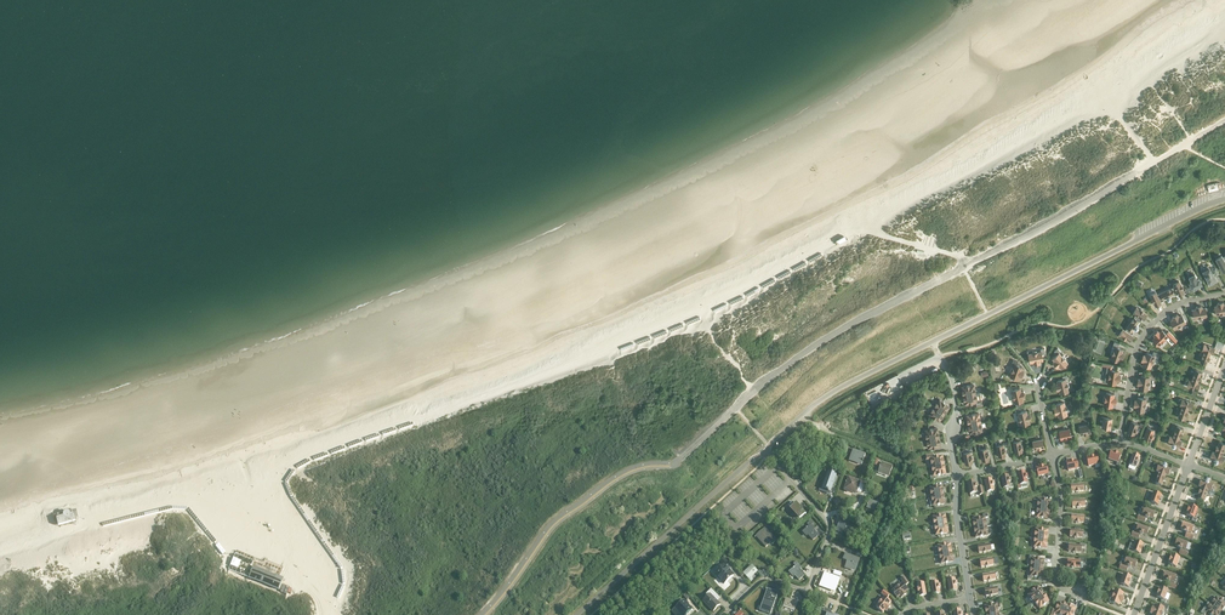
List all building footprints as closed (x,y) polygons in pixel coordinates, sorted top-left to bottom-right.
[(1223,257),(1222,256),(1216,260),(1222,269),(1224,267),(1224,261),(1224,260),(1224,259),(1224,256),(1223,257)] [(1212,271),(1211,271),(1209,268),(1204,271),(1205,274),(1204,275),(1209,286),(1218,282),(1212,271)] [(1192,282),(1187,284),(1189,288),(1190,292),(1191,292),(1194,291),(1192,288),(1195,287),(1195,288),(1199,286),(1199,285),(1201,284),(1199,279),(1197,280),(1195,274),(1189,277),(1192,282)] [(1175,287),(1171,288),(1174,295),(1178,294),(1178,295),(1184,292),(1182,288),(1183,288),(1182,285),(1181,285),(1179,281),(1173,284),(1175,287)] [(1171,297),(1174,295),(1171,288),(1161,293),(1164,300),(1167,298),(1169,299),(1170,298),(1171,297)] [(1164,300),(1161,293),(1157,295),(1156,292),(1150,294),(1152,299),(1153,302),(1153,301),(1155,306),(1161,303),(1160,302),(1164,300)] [(1224,305),(1223,302),(1217,303),(1218,306),(1214,306),(1215,308),(1214,309),(1213,310),(1213,312),(1214,312),(1215,312),(1216,314),(1220,314),(1220,315),(1224,315),(1224,313),(1224,304),(1224,305)] [(1203,317),(1207,316),(1205,308),(1202,308),(1201,306),(1196,307),(1196,309),(1193,310),(1194,318),(1198,317),(1198,318),(1199,319),(1203,318),(1203,317)] [(1133,318),(1140,322),(1142,319),(1143,319),(1147,314),(1143,312),(1143,311),(1141,309),(1140,310),(1137,307),(1133,312),(1136,314),(1133,318)] [(1178,326),(1179,328),(1183,326),(1182,324),(1186,322),(1182,315),(1179,317),(1177,314),(1172,317),(1174,319),(1170,321),(1174,328),(1178,326)] [(1138,325),(1140,322),(1133,318),(1127,327),(1134,331),(1136,328),(1137,328),(1138,326),(1138,325)] [(1134,331),(1127,327),(1125,330),(1123,329),(1119,334),(1123,336),(1123,337),(1125,339),(1126,338),(1129,341),(1133,335),(1132,335),(1134,331)] [(1155,337),(1153,339),(1159,345),(1162,342),(1163,343),(1166,340),(1165,339),(1168,336),(1174,343),(1177,340),(1169,331),(1166,334),(1162,330),(1160,333),(1158,331),(1154,335),(1155,337)] [(1123,349),(1118,347),(1119,343),(1114,341),(1113,346),(1115,346),(1114,350),(1113,350),(1112,350),(1111,354),(1112,354),(1112,355),(1111,359),(1118,361),(1120,358),(1122,359),(1124,353),(1122,353),(1123,349)] [(1210,353),(1212,354),(1215,348),(1204,344),(1202,350),(1204,351),(1204,350),(1210,353)] [(1043,360),(1042,354),(1045,354),(1044,348),(1040,349),(1041,352),(1037,353),(1037,352),(1037,351),(1033,352),(1033,353),(1029,354),(1030,362),(1034,361),(1034,364),(1040,363),(1039,360),(1043,360)] [(1062,356),(1059,353),(1061,351),(1058,348),(1054,351),(1057,355),(1053,358),(1055,361),(1053,363),(1057,367),(1059,365),(1061,368),(1068,363),(1065,359),(1066,358),(1063,355),(1062,356)] [(1209,357),(1210,353),(1204,350),(1204,351),(1200,362),(1206,364),(1208,359),(1208,360),(1209,357)] [(1153,359),(1155,355),(1157,356),(1158,353),(1153,351),(1152,355),(1147,353),(1146,356),(1143,355),(1141,360),(1144,361),(1143,365),(1150,368),(1152,363),(1153,364),(1155,360),(1153,360),(1153,359)] [(1022,367),(1017,365),(1018,361),(1013,360),(1012,363),(1015,364),(1013,368),(1011,367),(1010,371),(1012,372),(1010,376),(1018,379),(1019,376),(1022,376),(1024,371),(1021,370),(1022,367)] [(1111,370),(1112,365),(1107,364),(1104,364),(1104,366),(1105,366),(1107,366),(1104,381),(1108,382),(1116,384),(1117,380),(1119,381),(1120,375),(1118,375),(1118,371),(1111,370)] [(1197,383),(1199,379),(1200,377),(1200,376),(1201,372),(1195,370),(1191,381),(1197,383)] [(1140,385),(1139,388),(1147,390),(1148,385),(1150,386),(1150,381),(1149,381),(1149,376),(1154,377),(1155,373),(1147,372),(1147,375),(1147,376),(1141,376),(1141,379),(1138,379),(1137,384),(1140,385)] [(1066,383),(1065,379),(1068,379),(1067,375),(1062,376),(1063,379),(1057,380),(1058,384),(1056,384),(1057,390),(1060,390),(1060,393),(1068,391),(1067,387),(1068,387),(1069,387),(1068,382),(1067,383),(1066,383)] [(1191,381),(1189,380),(1187,386),(1197,389),(1200,384),(1197,383),(1191,381)] [(963,395),(975,393),(975,391),(975,389),(974,385),(969,385),(966,386),(967,386),(962,387),(963,391),(962,391),(963,394),(963,395)] [(1014,398),(1015,403),(1023,401),(1022,397),(1025,397),(1023,391),(1021,392),(1020,388),(1012,390),(1013,394),(1011,395),(1012,399),(1014,398)] [(1104,405),(1112,407),(1113,403),(1115,403),(1116,398),(1114,397),(1114,394),(1106,392),(1105,397),(1104,396),(1103,401),(1105,401),(1104,405)] [(982,400),(977,401),(976,398),(977,398),(976,395),(975,393),(963,395),(964,397),(963,397),(964,400),(965,404),(970,403),(970,404),(972,403),(974,403),(975,407),(983,406),(982,400)] [(1145,403),(1146,399),(1148,399),(1148,396),(1144,395),(1143,398),(1138,397),(1137,401),(1135,400),(1134,406),(1136,406),(1136,410),(1138,410),(1138,411),(1138,412),(1141,413),(1142,412),(1142,411),(1144,411),(1144,407),(1146,407),(1147,403),(1145,403)] [(934,407),(944,414),(945,412),(946,412),(947,410),(949,406),(946,404),(946,403),(943,402),(939,399),(937,403),(935,405),(934,407)] [(1188,408),(1190,409),(1192,403),(1182,399),(1180,405),(1182,406),(1188,408)] [(1058,413),(1059,416),(1067,414),(1066,410),(1068,410),(1067,406),(1065,406),(1064,402),(1056,404),(1057,407),(1054,408),(1056,413),(1058,413)] [(1187,412),(1188,408),(1182,406),(1178,417),(1184,419),(1186,414),(1186,415),(1187,412)] [(943,415),(944,414),(934,407),(933,408),(931,410),(932,411),(929,414),(933,417),(935,419),(935,418),(939,421),(942,418),(943,415)] [(1026,411),(1021,412),(1020,408),(1015,410),(1016,413),(1018,412),(1019,417),(1018,417),(1018,421),(1020,421),(1021,425),(1029,423),(1028,420),(1031,419),(1030,414),(1027,414),(1026,411)] [(968,424),(980,422),(980,420),(980,417),(979,413),(974,414),(971,414),(971,415),(967,415),(968,420),(967,420),(968,422),(968,424)] [(1102,427),(1110,428),(1111,425),(1111,422),(1112,419),(1104,417),(1102,427)] [(1128,432),(1134,434),(1135,430),(1137,431),(1138,428),(1136,428),(1138,424),(1131,421),(1128,432)] [(980,422),(968,424),(969,426),(968,426),(969,429),(970,433),(975,432),(977,432),(982,431),(981,427),(981,424),(980,422)] [(1091,432),(1089,427),(1089,424),(1079,427),(1081,434),(1084,434),(1087,433),(1091,432)] [(1178,439),(1179,439),(1180,435),(1181,436),(1182,433),(1181,433),(1183,428),(1177,426),(1173,437),(1178,439)] [(1144,438),(1150,440),(1152,436),(1153,437),(1154,434),(1153,433),(1154,430),(1148,427),(1144,438)] [(927,439),(939,437),(938,435),(939,435),(938,432),(937,428),(933,429),(930,429),(925,430),(926,434),(926,437),(927,437),(927,439)] [(1067,438),(1071,437),(1069,429),(1059,431),(1061,439),(1065,438),(1067,438)] [(1173,437),(1170,436),(1168,442),(1172,443),(1171,444),(1172,445),(1174,446),(1175,445),(1179,446),(1181,440),(1179,439),(1178,439),(1173,437)] [(939,437),(927,439),(927,441),(927,444),(928,444),(928,448),(933,447),(936,447),(936,446),(940,446),(940,442),(940,441),(940,439),(939,439),(939,437)] [(1041,448),(1044,447),(1042,439),(1033,441),(1034,449),(1038,448),(1038,449),(1041,448)] [(1015,453),(1022,451),(1021,447),(1022,447),(1022,444),(1021,445),(1020,441),(1013,442),(1015,453)] [(1221,455),(1224,444),(1219,442),(1218,446),(1217,446),(1216,448),(1217,449),(1215,453),(1221,455)] [(996,446),(999,456),(1006,455),(1005,451),(1006,451),(1005,448),(1004,448),(1003,444),(996,446)] [(982,460),(989,459),(988,455),(989,455),(989,452),(988,452),(987,448),(980,450),(982,460)] [(970,452),(963,453),(963,451),(960,451),(961,456),(964,455),(966,464),(972,462),(972,458),(973,458),(972,455),(971,456),(970,452)] [(1215,453),(1212,451),(1210,457),(1214,459),(1214,461),(1216,461),(1217,461),(1218,460),(1222,461),(1224,456),(1221,455),(1215,453)] [(1122,462),(1119,461),(1121,455),(1118,454),(1115,453),(1112,452),(1109,459),(1117,463),(1116,465),(1120,467),(1122,462)] [(862,467),(865,458),(852,453),(849,462),(857,465),(856,467),(861,468),(861,467),(862,467)] [(932,468),(944,466),(944,464),(944,461),(943,461),(942,457),(938,458),(938,457),(935,458),(934,458),(933,455),(925,456),(926,460),(931,460),(931,463),(931,466),(932,466),(932,468)] [(1133,455),(1129,465),(1136,467),(1137,464),(1138,464),(1139,461),(1138,461),(1140,457),(1133,455)] [(1087,458),(1089,466),(1098,464),(1097,456),(1093,457),(1090,458),(1087,458)] [(291,472),(298,461),(295,460),(289,471),(291,472)] [(1070,462),(1067,463),(1068,471),(1078,469),(1076,461),(1073,461),(1070,462)] [(889,478),(890,476),(893,467),(882,463),(880,468),(880,467),(879,469),(880,469),(878,474),(889,478)] [(935,480),(935,476),(938,476),(941,475),(946,474),(945,470),(945,467),(944,467),(944,466),(932,468),(932,470),(932,472),(933,472),(934,476),(930,477),(931,481),(935,480)] [(1050,472),(1048,473),(1046,466),(1043,467),(1040,468),(1037,469),(1038,476),(1047,474),(1048,478),(1052,477),(1050,472)] [(1165,475),(1168,476),(1170,470),(1166,469),(1167,468),(1166,467),(1164,466),(1163,467),(1163,468),(1159,466),(1157,472),(1160,473),(1165,475)] [(828,472),(822,489),(827,491),(827,492),(828,492),(829,492),(830,492),(836,475),(828,472)] [(1018,485),(1018,489),(1022,488),(1028,487),(1027,483),(1026,479),(1027,479),(1027,476),(1026,476),(1025,472),(1018,474),(1020,483),(1020,485),(1018,485)] [(1164,479),(1165,475),(1160,473),(1156,484),(1161,486),(1163,482),(1164,482),(1165,479),(1164,479)] [(1009,487),(1010,489),(1013,488),(1013,485),(1010,485),(1010,483),(1011,483),(1010,480),(1009,480),(1008,476),(1001,478),(1004,488),(1009,487)] [(860,482),(849,478),(845,490),(856,494),(860,482)] [(985,481),(987,492),(994,491),(993,487),(994,486),(994,484),(993,484),(992,480),(985,481)] [(979,492),(980,495),(983,494),(982,487),(977,488),(977,485),(976,486),(975,482),(968,483),(970,494),(979,492)] [(1201,482),(1199,487),(1202,488),(1208,490),(1208,491),(1211,492),(1213,486),(1209,484),(1208,482),(1207,482),(1205,482),(1205,483),(1201,482)] [(932,497),(943,495),(943,493),(944,493),(943,490),(943,491),(942,486),(937,487),(935,487),(935,488),(930,489),(931,493),(930,493),(931,495),(932,497)] [(1200,495),(1198,500),(1204,502),(1206,495),(1214,497),(1215,493),(1211,492),(1208,491),(1208,490),(1202,488),(1201,492),(1200,492),(1199,495),(1200,495)] [(291,489),(289,490),(295,500),(297,498),(291,489)] [(1147,504),(1151,506),(1152,503),(1158,505),(1159,502),(1160,499),(1161,496),(1154,493),(1151,501),(1148,501),(1147,504)] [(943,495),(932,497),(932,499),(932,502),(930,502),(931,506),(933,506),(938,505),(938,506),(941,505),(940,505),(945,504),(944,500),(945,500),(944,497),(943,495)] [(880,504),(879,503),(880,500),(878,499),(877,502),(870,500),(867,507),(874,510),(873,511),(876,513),(880,504)] [(181,500),(179,502),(192,510),(193,508),(181,500)] [(333,546),(299,500),(297,501),(331,547),(333,546)] [(1038,509),(1050,510),(1050,508),(1050,505),(1050,501),(1046,501),(1046,500),(1043,500),(1038,500),(1038,504),(1037,507),(1038,507),(1038,509)] [(797,503),(790,509),(799,520),(806,514),(797,503)] [(1197,519),(1194,518),(1197,509),(1190,506),(1189,509),(1188,509),(1187,512),(1186,516),(1193,518),(1192,521),(1196,523),(1197,519)] [(222,542),(195,509),(192,512),(219,544),(222,542)] [(1049,512),(1050,510),(1038,509),(1037,511),(1037,513),(1037,517),(1034,517),(1034,520),(1038,521),(1038,518),(1041,518),(1044,519),(1044,518),(1049,519),(1049,515),(1050,515),(1050,512),(1049,512)] [(1137,520),(1144,523),(1146,519),(1146,518),(1149,519),(1149,518),(1153,519),(1155,513),(1145,509),(1142,517),(1139,516),(1137,520)] [(56,520),(58,527),(75,522),(73,515),(70,516),(70,514),(67,513),(65,513),(64,514),(62,516),(63,518),(56,520)] [(985,522),(985,518),(988,518),(987,514),(983,515),(983,518),(980,519),(980,518),(977,519),(973,520),(973,524),(974,527),(974,529),(986,527),(986,525),(986,522),(985,522)] [(935,526),(947,524),(946,522),(947,522),(946,520),(945,515),(940,516),(938,516),(938,517),(933,518),(934,522),(933,522),(934,524),(935,526)] [(844,524),(844,522),(840,520),(837,530),(849,534),(852,527),(844,524)] [(807,528),(805,531),(813,540),(819,536),(814,530),(815,528),(812,524),(813,523),(811,521),(805,526),(807,528)] [(1187,534),(1185,538),(1192,540),(1194,536),(1191,535),(1194,527),(1184,523),(1181,530),(1185,531),(1185,532),(1187,533),(1187,534)] [(947,524),(935,526),(935,528),(935,531),(936,535),(941,534),(941,535),(944,534),(948,533),(947,529),(948,529),(947,526),(947,524)] [(1131,537),(1138,539),(1140,535),(1140,534),(1142,535),(1143,534),(1147,536),(1149,529),(1139,525),(1136,534),(1133,533),(1131,537)] [(986,527),(974,529),(975,531),(974,531),(975,533),(976,538),(980,537),(981,537),(983,537),(983,536),(988,535),(990,535),(989,531),(987,531),(987,529),(986,529),(986,527)] [(777,541),(775,539),(766,528),(758,535),(765,543),(763,544),(766,547),(771,543),(773,544),(777,541)] [(1083,532),(1079,532),(1080,528),(1075,528),(1074,531),(1071,531),(1070,537),(1075,537),(1075,538),(1078,539),(1078,538),(1082,538),(1083,532)] [(1035,538),(1047,540),(1047,538),(1048,538),(1048,535),(1047,535),(1048,531),(1043,530),(1040,530),(1036,530),(1035,534),(1035,536),(1035,537),(1035,538)] [(1047,541),(1047,540),(1035,538),(1035,540),(1034,540),(1034,543),(1034,547),(1039,548),(1041,548),(1042,548),(1046,548),(1047,544),(1047,542),(1047,541)] [(1179,554),(1186,557),(1188,553),(1185,552),(1188,543),(1178,539),(1175,546),(1179,547),(1179,548),(1181,549),(1181,550),(1179,554)] [(1128,550),(1127,553),(1134,556),(1135,552),(1140,554),(1141,551),(1142,548),(1143,545),(1136,542),(1132,551),(1128,550)] [(940,555),(952,553),(951,551),(952,551),(951,548),(950,544),(945,545),(943,545),(938,546),(939,550),(938,550),(939,553),(940,555)] [(1081,553),(1081,548),(1085,548),(1085,544),(1080,544),(1080,547),(1069,546),(1069,552),(1073,552),(1073,553),(1076,553),(1081,553)] [(990,545),(978,547),(979,553),(984,552),(984,553),(987,553),(987,552),(991,551),(990,545)] [(227,549),(224,546),(221,549),(228,556),(231,553),(227,549)] [(952,553),(940,555),(940,557),(940,560),(941,564),(946,563),(949,563),(948,562),(953,562),(952,558),(953,557),(952,555),(952,553)] [(860,559),(850,556),(846,554),(844,559),(848,560),(846,566),(851,568),(851,569),(855,571),(860,559)] [(1170,561),(1168,565),(1176,567),(1179,558),(1172,555),(1171,559),(1171,558),(1170,561)] [(1036,559),(1033,559),(1034,556),(1030,556),(1029,559),(1032,559),(1031,563),(1031,566),(1031,568),(1043,569),(1043,567),(1044,567),(1044,564),(1043,564),(1044,560),(1039,560),(1039,559),(1036,559)] [(235,560),(229,557),(224,564),(229,567),(235,560)] [(1119,569),(1126,572),(1128,568),(1128,567),(1131,568),(1131,567),(1135,568),(1137,562),(1127,558),(1124,566),(1121,565),(1119,569)] [(729,565),(724,559),(721,562),(724,566),(715,574),(724,584),(733,575),(726,567),(729,565)] [(992,559),(980,562),(981,568),(986,567),(986,568),(989,567),(989,566),(993,565),(992,559)] [(1075,567),(1080,568),(1083,568),(1084,563),(1084,559),(1079,559),(1079,562),(1068,561),(1068,567),(1072,567),(1072,568),(1075,568),(1075,567)] [(800,569),(801,568),(798,565),(791,571),(799,580),(805,575),(800,569)] [(743,574),(751,582),(753,580),(751,578),(758,572),(752,566),(743,574)] [(276,576),(253,567),(249,578),(272,587),(279,590),(282,582),(275,579),(276,576)] [(1043,571),(1043,569),(1031,568),(1031,570),(1030,570),(1030,572),(1031,573),(1030,577),(1028,576),(1028,580),(1031,580),(1032,577),(1035,577),(1038,578),(1038,577),(1042,578),(1043,574),(1043,571)] [(1167,587),(1175,589),(1176,585),(1173,584),(1176,576),(1166,572),(1163,579),(1167,580),(1167,581),(1169,582),(1169,583),(1167,587)] [(995,574),(983,576),(984,582),(988,581),(988,582),(991,581),(996,580),(995,574)] [(829,579),(824,578),(821,584),(822,584),(821,585),(827,587),(827,589),(832,591),(833,588),(837,590),(841,579),(830,575),(829,579)] [(1120,584),(1128,587),(1129,584),(1130,581),(1131,578),(1124,575),(1120,584)] [(906,586),(909,583),(904,577),(901,580),(904,583),(899,587),(898,585),(895,588),(896,589),(892,592),(897,598),(900,596),(902,598),(906,595),(905,593),(908,591),(904,586),(905,585),(906,586)] [(948,581),(950,591),(957,590),(956,586),(957,586),(957,583),(956,583),(955,579),(948,581)] [(931,584),(933,594),(940,593),(939,589),(940,589),(940,586),(939,586),(938,582),(931,584)] [(919,592),(920,597),(926,595),(924,584),(918,585),(918,589),(918,592),(919,592)] [(1034,602),(1043,594),(1042,593),(1042,592),(1041,590),(1040,590),(1038,587),(1034,590),(1032,592),(1028,595),(1031,598),(1031,599),(1033,601),(1033,600),(1034,602)] [(998,594),(997,588),(985,590),(986,596),(991,596),(994,596),(993,595),(998,594)] [(1166,600),(1164,599),(1168,591),(1160,588),(1159,591),(1158,594),(1157,597),(1162,599),(1161,602),(1165,604),(1166,600)] [(764,613),(770,614),(778,593),(767,589),(762,605),(766,607),(764,613)] [(720,599),(711,590),(705,595),(708,597),(703,602),(713,612),(720,605),(717,601),(717,600),(716,599),(718,597),(720,599)] [(890,595),(884,591),(881,594),(885,597),(884,598),(886,599),(887,598),(890,595)] [(1109,602),(1118,606),(1120,602),(1122,603),(1124,598),(1122,597),(1123,594),(1115,591),(1114,595),(1113,595),(1112,594),(1111,598),(1109,602)] [(1043,594),(1034,602),(1035,603),(1035,604),(1037,606),(1040,609),(1043,606),(1044,606),(1046,604),(1049,601),(1046,598),(1047,597),(1045,595),(1045,596),(1043,594)] [(798,601),(794,599),(793,601),(786,598),(783,607),(795,611),(798,601)] [(879,604),(876,608),(883,613),(885,610),(887,612),(891,607),(888,605),(891,602),(886,599),(884,598),(882,601),(880,600),(877,603),(879,604)] [(1221,612),(1223,610),(1223,611),(1224,608),(1224,607),(1224,604),(1223,602),(1221,600),(1220,600),(1217,598),(1214,601),(1212,603),(1213,603),(1211,605),(1221,612)] [(1067,605),(1065,605),(1066,604),(1063,603),(1063,604),(1059,602),(1057,607),(1056,609),(1056,611),(1052,609),(1050,614),(1055,614),(1058,614),(1064,614),(1067,605)] [(680,614),(681,614),(687,614),(693,610),(690,607),(689,608),(685,603),(681,607),(679,606),(675,609),(680,614)] [(998,613),(998,611),(998,609),(1000,608),(999,604),(997,605),(997,604),(992,605),(989,605),(990,606),(985,607),(986,611),(985,611),(986,613),(986,614),(988,614),(998,613)] [(1064,614),(1074,614),(1074,613),(1076,608),(1072,607),(1069,606),(1067,605),(1064,614)] [(1151,614),(1153,614),(1163,614),(1164,613),(1163,613),(1162,613),(1164,609),(1167,611),(1169,607),(1163,605),(1163,606),(1159,605),(1158,606),(1156,606),(1155,609),(1153,608),(1151,614)] [(1221,612),(1211,605),(1210,606),(1208,609),(1209,609),(1206,612),(1203,610),(1201,613),(1204,614),(1205,614),(1207,612),(1210,614),(1220,614),(1221,614),(1220,614),(1221,612)]
